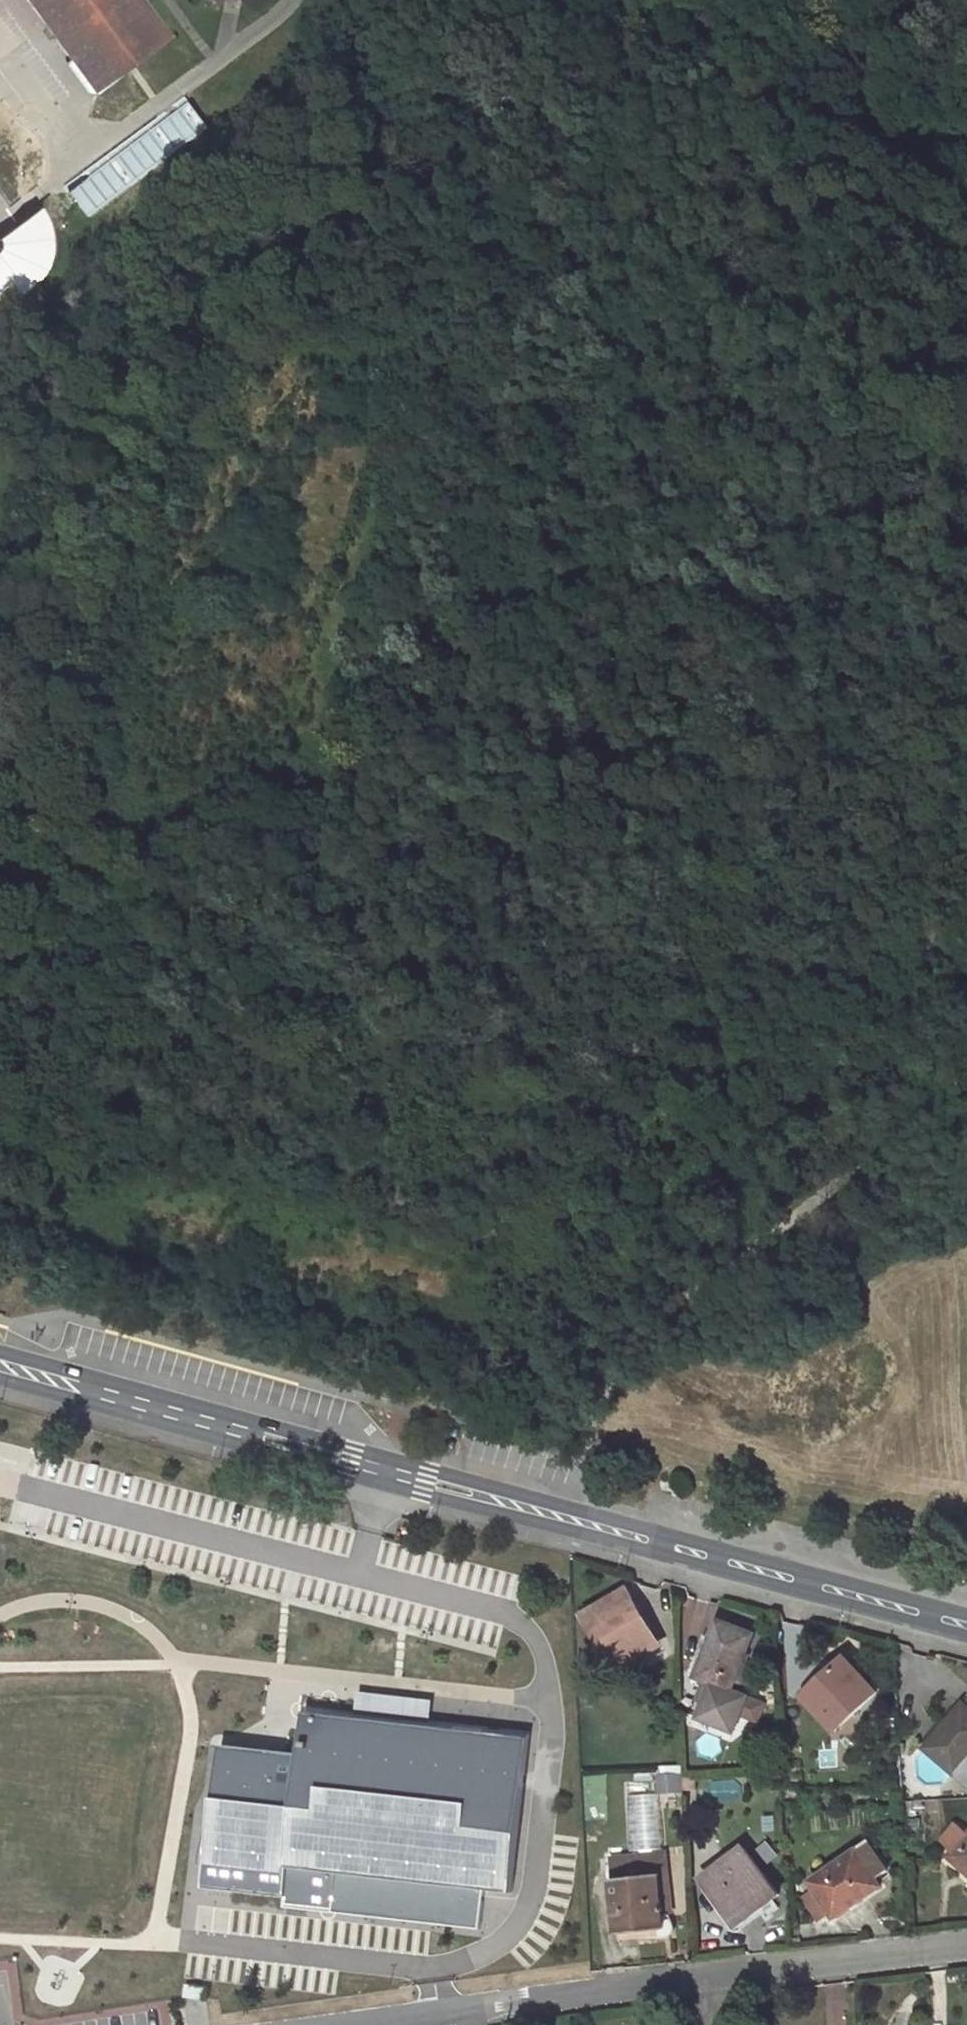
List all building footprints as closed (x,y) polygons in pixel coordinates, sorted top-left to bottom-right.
[(73,63),(93,90),(125,68),(121,61),(132,53),(136,59),(165,39),(136,0),(27,0),(73,63)] [(133,62),(136,59),(132,53),(121,61),(125,68),(129,65),(133,62)] [(130,74),(125,68),(93,90),(73,63),(67,67),(90,95),(95,96),(98,96),(130,74)] [(209,130),(184,98),(64,188),(89,220),(209,130)] [(38,207),(0,234),(0,304),(3,304),(13,302),(22,297),(29,292),(38,286),(45,277),(51,262),(52,254),(53,244),(52,236),(50,228),(47,220),(41,211),(38,207)] [(625,1591),(586,1615),(618,1671),(659,1647),(625,1591)] [(753,1636),(717,1622),(696,1677),(706,1681),(701,1693),(707,1696),(699,1718),(735,1731),(742,1714),(748,1697),(759,1668),(743,1662),(753,1636)] [(846,1658),(804,1696),(836,1731),(878,1693),(846,1658)] [(307,1706),(301,1756),(300,1763),(273,1759),(274,1755),(259,1754),(259,1758),(222,1753),(206,1885),(231,1887),(286,1894),(284,1905),(480,1928),(485,1886),(511,1889),(529,1730),(500,1726),(500,1731),(491,1730),(492,1725),(430,1718),(431,1706),(358,1697),(356,1712),(307,1706)] [(764,1704),(748,1697),(742,1714),(758,1720),(764,1704)] [(963,1704),(939,1732),(941,1733),(927,1750),(966,1785),(966,1707),(963,1704)] [(300,1763),(301,1756),(268,1752),(222,1747),(222,1753),(259,1758),(259,1754),(274,1755),(273,1759),(300,1763)] [(674,1775),(661,1775),(662,1790),(674,1790),(674,1775)] [(697,1801),(683,1802),(684,1815),(697,1814),(697,1801)] [(903,1823),(895,1824),(895,1833),(904,1832),(903,1823)] [(966,1838),(960,1833),(951,1843),(957,1848),(950,1857),(966,1872),(966,1837),(966,1838)] [(812,1882),(817,1891),(831,1912),(835,1918),(880,1888),(876,1882),(889,1873),(868,1844),(812,1882)] [(703,1879),(733,1920),(760,1901),(764,1907),(779,1896),(744,1849),(703,1879)] [(612,1860),(614,1880),(659,1876),(663,1912),(669,1911),(665,1856),(612,1860)] [(614,1880),(611,1880),(617,1934),(665,1929),(663,1912),(659,1876),(614,1880)] [(831,1912),(817,1891),(806,1898),(820,1919),(831,1912)] [(760,1901),(733,1920),(738,1926),(764,1907),(760,1901)] [(207,1988),(185,1986),(184,2000),(205,2002),(207,1988)]
